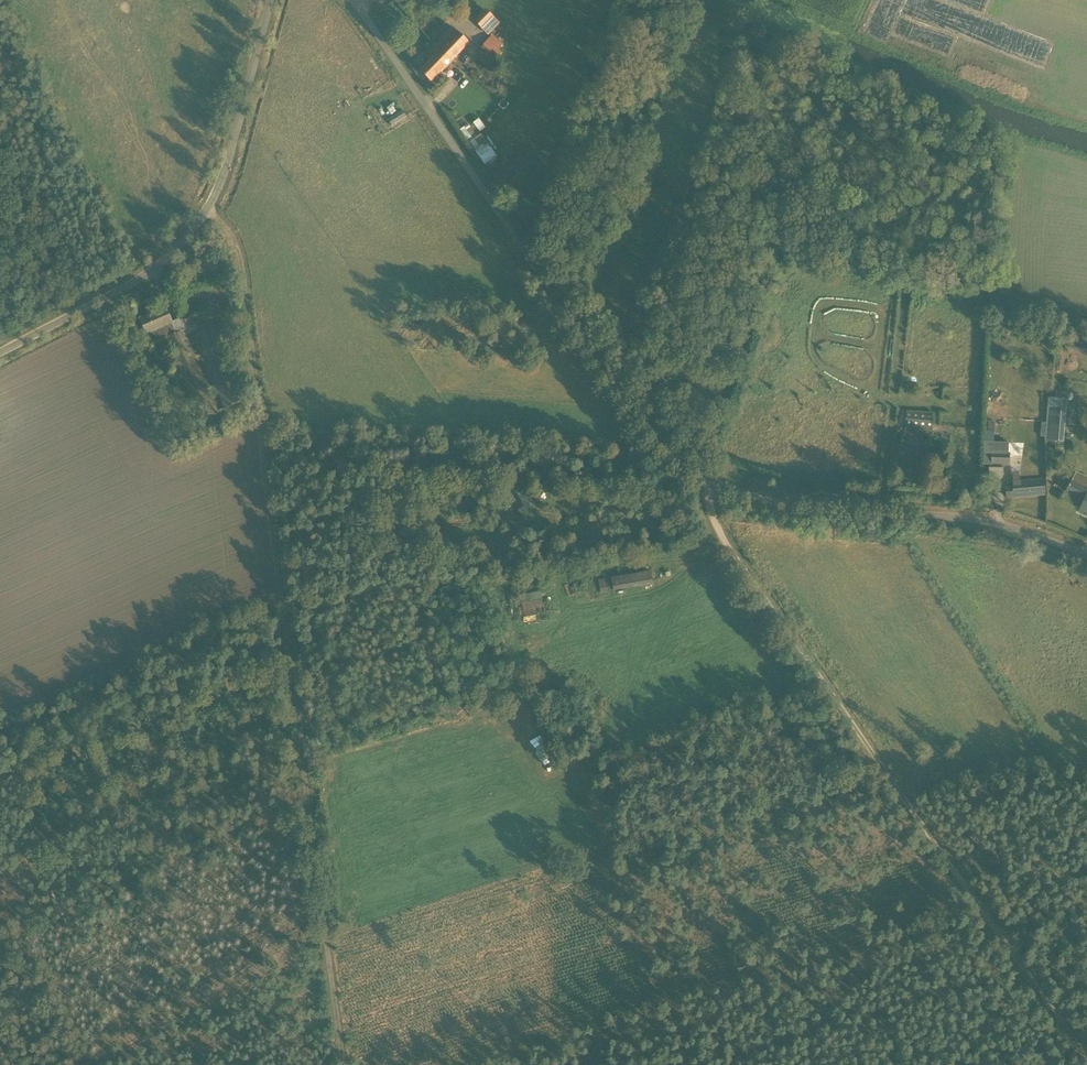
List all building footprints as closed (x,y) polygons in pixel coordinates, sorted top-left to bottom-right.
[(482,29),(494,18),(485,9),(474,21),(482,29)] [(453,61),(470,43),(451,25),(434,43),(453,61)] [(503,53),(499,50),(488,41),(488,40),(480,49),(481,50),(495,62),(503,53)] [(432,82),(453,61),(434,43),(424,54),(431,61),(420,71),(432,82)] [(392,126),(406,117),(403,111),(388,120),(392,126)] [(476,136),(468,124),(460,130),(478,155),(489,148),(479,134),(476,136)] [(182,316),(183,317),(187,326),(211,315),(206,305),(182,316)] [(177,331),(166,308),(140,319),(147,335),(148,335),(152,344),(165,338),(200,419),(219,411),(183,329),(177,331)] [(225,408),(244,400),(212,328),(194,335),(225,408)] [(1075,349),(1086,351),(1086,342),(1077,340),(1075,349)] [(1048,398),(1046,415),(1046,422),(1047,422),(1045,439),(1063,441),(1067,400),(1048,398)] [(931,433),(933,412),(906,410),(905,430),(931,433)] [(923,446),(924,435),(925,433),(904,431),(903,448),(917,449),(923,449),(923,446)] [(985,442),(983,465),(992,465),(992,444),(992,442),(985,442)] [(992,465),(1010,466),(1010,444),(992,444),(992,465)] [(1006,497),(1013,496),(1013,497),(1045,495),(1043,479),(1012,482),(1013,487),(1005,488),(1006,497)] [(1086,494),(1086,493),(1086,486),(1071,479),(1066,492),(1084,501),(1079,510),(1086,513),(1086,494)] [(539,509),(534,500),(524,506),(529,515),(539,509)] [(652,570),(599,580),(601,593),(654,584),(652,570)] [(541,591),(515,595),(518,617),(544,612),(541,591)]
